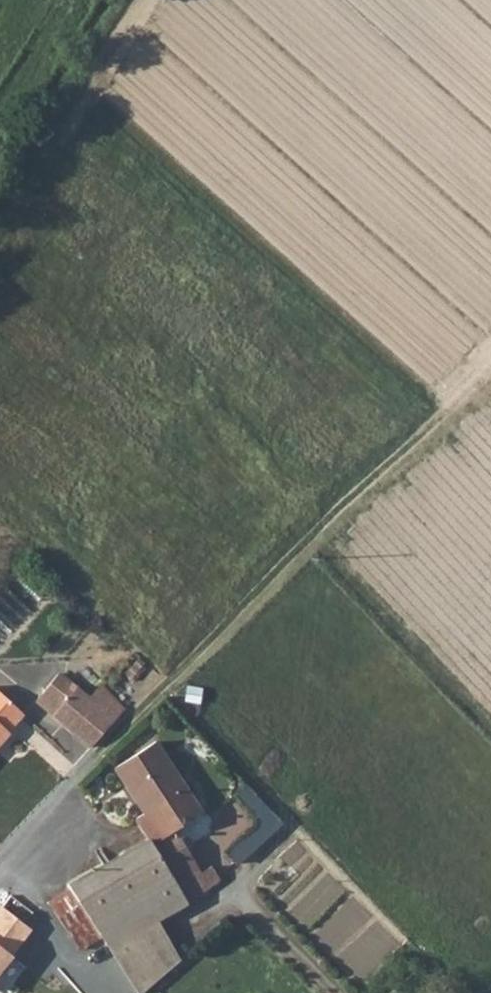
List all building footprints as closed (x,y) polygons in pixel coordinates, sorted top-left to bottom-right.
[(43,694),(57,711),(75,691),(64,680),(57,675),(43,694)] [(75,691),(57,711),(53,715),(69,729),(90,704),(75,691)] [(94,708),(90,704),(69,729),(89,748),(123,712),(105,695),(94,708)] [(0,697),(0,746),(9,736),(6,734),(22,715),(0,697)] [(186,792),(146,739),(109,767),(140,810),(145,818),(168,805),(186,792)] [(259,815),(225,849),(237,860),(280,818),(246,784),(237,793),(259,815)] [(180,823),(199,809),(186,792),(168,805),(180,823)] [(180,823),(168,805),(145,818),(147,836),(185,901),(218,877),(209,863),(199,870),(173,828),(180,823)] [(131,818),(144,838),(147,836),(145,818),(140,810),(131,818)] [(134,992),(176,965),(149,922),(185,901),(147,836),(144,838),(87,869),(89,872),(64,890),(84,919),(96,937),(134,992)] [(89,872),(87,869),(61,885),(64,890),(89,872)] [(64,890),(46,902),(66,932),(84,919),(64,890)] [(0,903),(0,908),(22,925),(30,914),(7,895),(0,903)] [(22,925),(0,908),(0,963),(26,928),(22,925)] [(84,919),(66,932),(79,950),(96,937),(84,919)]
